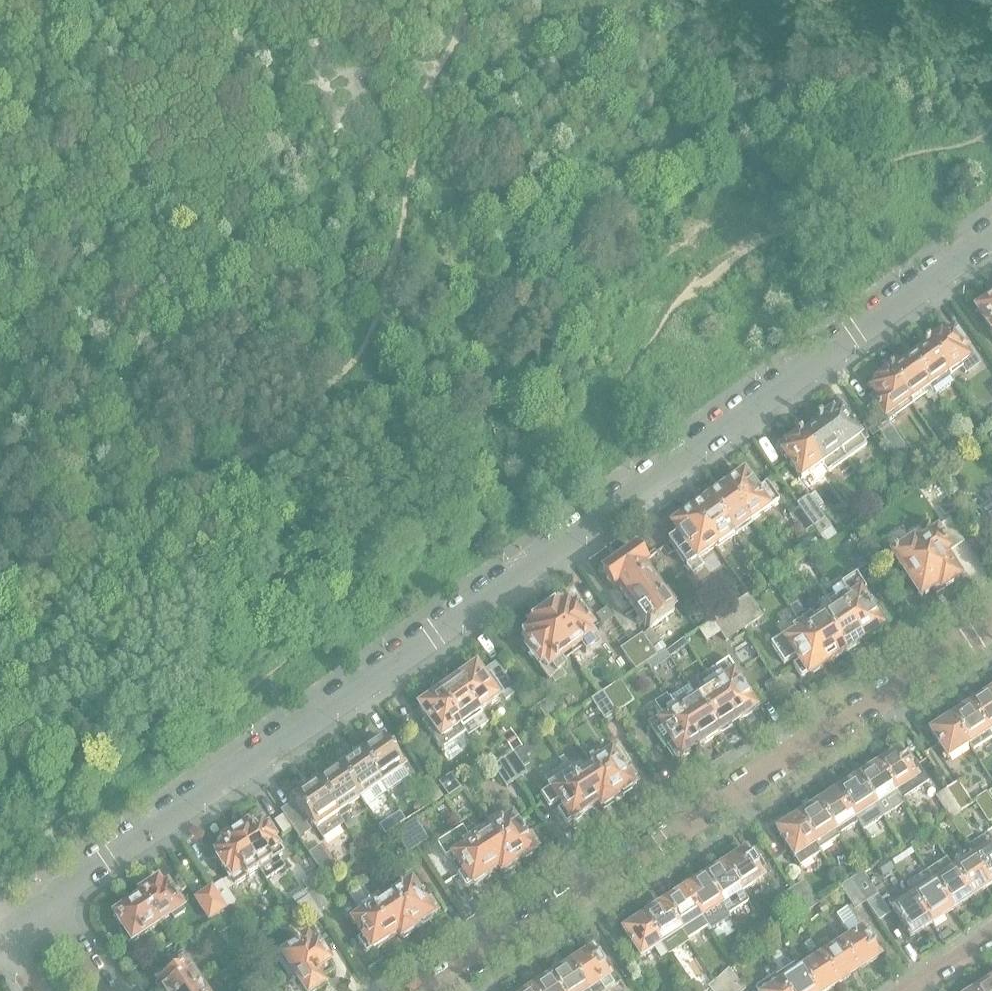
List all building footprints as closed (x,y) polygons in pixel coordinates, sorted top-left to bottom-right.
[(988,302),(984,301),(979,304),(979,308),(976,310),(991,332),(991,298),(988,302)] [(977,364),(954,331),(949,334),(947,331),(938,337),(935,336),(930,340),(930,343),(927,345),(948,374),(960,366),(965,373),(977,364)] [(954,382),(948,374),(927,345),(914,354),(915,355),(909,360),(929,388),(934,394),(936,395),(954,382)] [(929,388),(909,360),(902,365),(901,363),(888,373),(909,402),(929,388)] [(897,417),(894,413),(909,402),(888,373),(886,374),(883,373),(877,377),(877,380),(869,387),(879,403),(876,406),(888,422),(878,428),(897,457),(908,450),(889,422),(897,417)] [(938,399),(936,395),(934,394),(930,397),(934,402),(938,399)] [(869,440),(857,423),(853,426),(839,407),(830,414),(827,413),(822,417),(822,420),(820,422),(847,460),(867,446),(865,443),(869,440)] [(847,460),(820,422),(807,431),(808,433),(802,437),(823,469),(827,474),(847,460)] [(977,441),(965,424),(958,430),(962,436),(969,447),(977,441)] [(823,469),(802,437),(801,435),(798,437),(795,436),(789,440),(789,443),(780,450),(801,479),(802,482),(809,476),(814,483),(827,474),(823,469)] [(959,453),(969,447),(962,436),(952,443),(959,453)] [(956,485),(943,465),(942,464),(931,471),(945,492),(956,485)] [(779,504),(766,485),(757,492),(744,474),(725,488),(751,524),(779,504)] [(845,490),(834,475),(830,478),(841,493),(845,490)] [(751,524),(725,488),(708,500),(734,536),(751,524)] [(815,494),(809,497),(818,509),(823,505),(815,494)] [(829,524),(818,509),(809,497),(809,496),(797,504),(800,508),(814,528),(821,537),(831,530),(828,525),(829,524)] [(734,536),(708,500),(690,513),(716,549),(734,536)] [(814,528),(800,508),(790,514),(804,535),(814,528)] [(716,549),(690,513),(672,526),(679,536),(670,543),(693,576),(703,569),(698,561),(716,549)] [(959,579),(943,554),(963,542),(949,519),(928,533),(928,532),(904,548),(897,537),(885,544),(920,598),(938,587),(943,593),(944,592),(942,590),(959,579)] [(871,563),(862,548),(851,554),(861,570),(871,563)] [(664,598),(644,567),(646,565),(636,550),(603,573),(613,589),(616,587),(637,617),(635,619),(643,630),(645,629),(649,633),(653,630),(651,628),(674,612),(673,609),(675,608),(667,596),(664,598)] [(873,613),(860,593),(866,589),(855,573),(832,589),(838,600),(837,601),(862,640),(869,636),(873,635),(877,632),(879,629),(882,628),(881,627),(887,623),(879,610),(873,613)] [(764,617),(749,595),(728,609),(742,631),(764,617)] [(592,631),(588,623),(590,622),(584,614),(582,615),(577,608),(572,611),(564,601),(544,616),(571,655),(580,649),(585,655),(600,644),(591,632),(592,631)] [(862,640),(837,601),(828,606),(831,611),(822,617),(845,651),(847,650),(850,650),(855,647),(856,644),(862,640)] [(803,613),(797,603),(790,607),(797,616),(803,613)] [(606,609),(596,617),(603,626),(613,619),(606,609)] [(742,631),(728,609),(712,620),(726,642),(742,631)] [(571,655),(544,616),(522,631),(529,642),(524,645),(529,652),(528,653),(533,661),(535,660),(549,680),(552,678),(555,683),(565,677),(561,671),(566,668),(562,661),(571,655)] [(845,651),(822,617),(812,624),(809,619),(801,624),(826,663),(833,659),(836,659),(841,656),(843,653),(845,651)] [(826,663),(801,624),(793,629),(796,634),(786,641),(799,662),(793,665),(801,678),(807,674),(808,675),(810,674),(814,673),(818,670),(820,667),(826,663)] [(657,656),(643,635),(632,643),(647,663),(657,656)] [(670,658),(687,645),(688,645),(684,639),(666,652),(670,658)] [(647,663),(632,643),(621,650),(636,671),(647,663)] [(670,658),(666,652),(666,651),(657,656),(647,663),(652,670),(670,658)] [(747,695),(735,676),(738,674),(729,659),(705,675),(736,722),(743,717),(746,717),(751,714),(752,711),(755,709),(754,709),(760,705),(752,692),(747,695)] [(504,696),(495,683),(491,686),(476,667),(456,681),(479,713),(480,712),(504,696)] [(736,722),(705,675),(696,681),(701,688),(693,694),(696,699),(718,733),(720,732),(723,732),(728,729),(730,726),(736,722)] [(479,713),(456,681),(447,687),(446,686),(438,692),(439,693),(437,694),(463,731),(464,730),(475,722),(480,729),(488,724),(482,717),(483,716),(480,712),(479,713)] [(635,701),(621,681),(603,695),(617,714),(635,701)] [(718,733),(696,699),(693,694),(688,686),(670,697),(670,698),(675,705),(700,745),(707,741),(710,741),(714,737),(716,735),(718,733)] [(991,693),(991,694),(986,697),(985,696),(971,706),(989,732),(991,730),(991,694),(991,693)] [(463,731),(437,694),(418,708),(426,719),(422,722),(442,750),(458,739),(459,739),(466,734),(464,730),(463,731)] [(700,745),(675,705),(670,698),(670,697),(668,694),(656,703),(666,719),(650,730),(664,751),(668,749),(675,760),(681,756),(681,757),(684,755),(687,755),(692,752),(693,749),(700,745)] [(617,714),(603,695),(592,703),(606,722),(617,714)] [(562,718),(549,699),(538,707),(551,726),(562,718)] [(971,706),(971,707),(966,711),(965,709),(951,719),(968,745),(972,751),(991,738),(991,737),(989,732),(971,706)] [(968,745),(951,719),(951,720),(946,724),(945,722),(930,732),(930,734),(931,733),(938,743),(938,744),(939,746),(940,745),(948,758),(968,745)] [(523,748),(511,729),(505,733),(501,726),(498,729),(514,754),(523,748)] [(410,777),(384,739),(369,749),(371,751),(363,757),(386,793),(410,777)] [(638,783),(629,769),(625,772),(623,769),(631,764),(619,746),(611,751),(613,754),(603,760),(597,750),(591,754),(587,748),(583,751),(592,766),(614,799),(622,794),(623,795),(632,789),(631,787),(633,786),(638,783)] [(901,800),(929,782),(914,761),(908,765),(905,760),(905,761),(900,752),(893,757),(893,756),(878,766),(898,794),(901,800)] [(528,774),(515,754),(504,761),(517,781),(528,774)] [(386,793),(363,757),(354,762),(353,760),(340,769),(359,798),(365,807),(386,793)] [(614,799),(592,766),(583,771),(581,768),(578,770),(573,763),(570,765),(564,757),(560,760),(564,766),(567,769),(571,775),(569,776),(591,809),(598,804),(601,809),(602,808),(604,809),(614,803),(613,801),(614,800),(614,799)] [(517,781),(504,761),(494,767),(507,788),(517,781)] [(591,809),(569,776),(571,775),(567,769),(564,766),(544,779),(549,788),(539,794),(549,809),(559,802),(563,807),(557,811),(566,824),(571,821),(573,820),(574,822),(584,816),(583,814),(591,809)] [(898,794),(878,766),(879,767),(873,771),(872,770),(858,779),(878,807),(885,817),(905,804),(901,800),(898,794)] [(359,798),(340,769),(325,778),(327,781),(319,787),(344,824),(346,827),(346,826),(349,831),(358,825),(354,819),(352,820),(347,813),(346,814),(342,807),(345,805),(346,807),(359,798)] [(451,775),(439,784),(449,798),(461,789),(451,775)] [(443,798),(428,778),(419,785),(433,805),(443,798)] [(878,807),(858,779),(858,780),(853,784),(852,783),(838,792),(857,821),(858,820),(859,823),(864,831),(885,817),(878,807)] [(974,804),(959,781),(948,789),(964,811),(974,804)] [(344,824),(319,787),(310,792),(309,790),(294,800),(314,829),(316,828),(323,839),(340,827),(344,824)] [(964,811),(948,789),(935,798),(951,820),(964,811)] [(857,821),(838,792),(837,792),(838,793),(833,797),(832,796),(818,805),(839,836),(854,827),(859,823),(858,820),(857,821)] [(986,793),(983,794),(973,801),(989,823),(991,821),(991,801),(986,793)] [(839,836),(818,805),(817,805),(818,806),(813,810),(812,809),(798,818),(819,850),(839,837),(839,836)] [(526,836),(516,821),(517,821),(510,810),(509,811),(507,808),(487,821),(492,828),(514,863),(522,858),(523,859),(532,853),(532,852),(533,851),(533,850),(538,847),(530,834),(526,836)] [(292,828),(283,815),(274,821),(283,835),(292,828)] [(821,853),(819,850),(798,818),(797,818),(798,819),(792,823),(792,822),(776,832),(777,833),(778,832),(785,842),(784,843),(786,845),(787,845),(793,855),(792,855),(793,857),(794,861),(796,860),(800,866),(821,853)] [(429,840),(416,821),(415,819),(405,827),(418,847),(429,840)] [(514,863),(492,828),(480,836),(479,834),(478,834),(473,826),(472,827),(468,820),(461,824),(466,833),(470,840),(491,873),(498,869),(501,873),(503,872),(504,874),(514,867),(513,866),(515,865),(514,863)] [(394,830),(388,821),(379,826),(385,836),(394,830)] [(285,853),(268,828),(266,830),(261,823),(258,826),(256,822),(252,822),(235,833),(259,870),(259,869),(266,880),(285,868),(278,857),(285,853)] [(311,831),(305,823),(294,831),(300,839),(311,831)] [(466,833),(461,824),(454,829),(460,838),(465,834),(466,833)] [(418,847),(405,827),(395,833),(408,854),(418,847)] [(259,870),(235,833),(218,844),(216,848),(219,852),(216,854),(220,860),(219,861),(236,885),(259,870)] [(990,834),(967,848),(973,858),(990,884),(991,885),(991,837),(990,834)] [(491,873),(470,840),(449,853),(454,862),(455,861),(463,872),(458,876),(466,889),(471,886),(472,886),(473,885),(474,886),(484,880),(483,879),(491,873)] [(334,867),(321,847),(309,854),(319,869),(323,875),(334,867)] [(763,879),(758,871),(765,867),(755,852),(749,856),(746,852),(739,856),(725,865),(743,892),(763,879)] [(990,884),(973,858),(954,870),(971,896),(970,897),(971,898),(972,898),(986,889),(985,888),(990,884)] [(886,859),(875,866),(884,879),(895,871),(886,859)] [(747,898),(743,892),(725,865),(724,866),(725,867),(719,870),(719,869),(704,878),(722,905),(725,909),(727,911),(747,898)] [(971,896),(954,870),(934,883),(951,910),(950,910),(951,912),(966,902),(965,901),(970,897),(971,896)] [(878,895),(864,873),(863,872),(852,879),(867,902),(878,895)] [(951,910),(934,883),(930,876),(909,890),(914,897),(930,924),(931,925),(945,915),(945,914),(950,910),(951,910)] [(182,877),(176,881),(182,891),(188,887),(182,877)] [(722,905),(704,878),(704,879),(704,880),(699,883),(698,882),(684,891),(702,918),(722,905)] [(867,902),(852,879),(841,886),(855,910),(867,902)] [(236,903),(221,881),(211,888),(226,910),(236,903)] [(438,912),(429,898),(425,901),(415,886),(416,886),(413,881),(392,895),(413,928),(422,923),(423,924),(432,918),(431,917),(433,916),(433,915),(438,912)] [(820,905),(805,881),(793,889),(808,912),(820,905)] [(187,915),(168,887),(163,890),(158,882),(140,894),(142,897),(159,922),(172,914),(177,922),(187,915)] [(328,906),(315,886),(314,886),(306,892),(319,912),(328,906)] [(363,886),(358,890),(364,898),(369,896),(363,886)] [(226,910),(211,888),(196,898),(212,923),(227,914),(225,910),(226,910)] [(358,890),(357,888),(349,894),(361,912),(348,920),(353,927),(354,926),(361,938),(358,941),(366,954),(371,951),(373,950),(374,951),(383,945),(383,944),(391,938),(369,906),(364,898),(358,890)] [(808,912),(793,889),(781,896),(796,920),(808,912)] [(930,924),(914,897),(909,890),(909,889),(889,902),(893,910),(892,911),(894,913),(895,912),(902,923),(901,923),(903,927),(904,926),(910,936),(909,937),(910,938),(925,928),(925,927),(930,924)] [(702,918),(684,891),(684,892),(684,893),(679,896),(678,895),(664,904),(688,939),(707,927),(702,918)] [(319,912),(306,892),(293,900),(311,928),(324,920),(319,912)] [(413,928),(392,895),(383,901),(381,899),(369,906),(391,938),(398,934),(401,938),(403,937),(404,939),(414,932),(413,931),(414,930),(413,928)] [(159,922),(142,897),(131,905),(129,901),(112,913),(121,927),(118,929),(129,945),(160,925),(159,922)] [(688,939),(664,904),(663,905),(664,906),(659,910),(658,908),(644,918),(662,944),(669,955),(689,943),(687,940),(688,939)] [(873,946),(868,939),(867,939),(864,934),(867,932),(864,927),(862,929),(849,907),(837,915),(850,936),(840,943),(859,971),(873,962),(879,957),(874,950),(878,947),(876,944),(873,946)] [(731,918),(727,911),(725,909),(721,911),(727,920),(731,918)] [(662,944),(644,918),(643,918),(644,919),(639,923),(638,921),(622,931),(623,933),(624,932),(632,944),(631,944),(632,946),(633,946),(640,957),(639,957),(640,958),(662,944)] [(758,946),(770,935),(761,925),(749,936),(758,946)] [(318,947),(317,946),(312,948),(306,939),(293,946),(295,950),(280,960),(291,977),(294,975),(305,990),(316,990),(324,986),(320,980),(334,972),(318,947)] [(819,951),(812,941),(805,945),(812,956),(819,951)] [(859,971),(840,943),(820,956),(838,983),(838,985),(853,975),(852,974),(857,971),(858,972),(859,971)] [(603,969),(604,969),(598,959),(597,959),(592,951),(586,956),(585,955),(571,965),(588,990),(608,990),(614,987),(603,969)] [(192,974),(195,972),(182,953),(151,972),(159,983),(158,984),(163,990),(192,990),(200,986),(192,974)] [(820,956),(799,969),(813,990),(828,990),(832,988),(832,987),(838,983),(820,956)] [(720,977),(733,965),(730,962),(717,973),(720,977)] [(799,969),(795,964),(776,976),(780,982),(779,982),(785,990),(813,990),(799,969)] [(570,965),(571,966),(566,970),(565,969),(551,978),(559,990),(588,990),(571,965),(570,965)] [(731,971),(734,968),(733,965),(720,977),(718,978),(729,990),(745,990),(746,990),(731,971)] [(779,982),(780,982),(776,976),(776,975),(756,988),(758,990),(785,990),(779,982)] [(551,978),(550,978),(551,979),(546,983),(545,981),(531,990),(559,990),(551,978)] [(718,978),(709,987),(712,990),(729,990),(718,978)] [(989,984),(988,983),(976,990),(991,990),(991,982),(989,984)]
